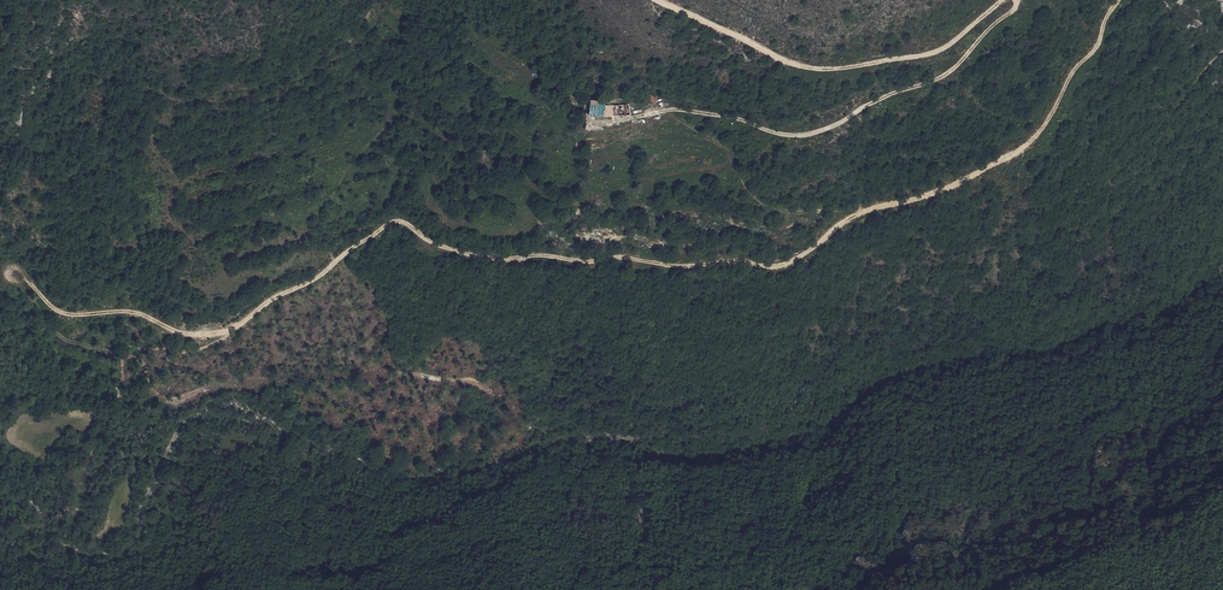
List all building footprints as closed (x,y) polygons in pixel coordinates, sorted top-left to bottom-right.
[(613,120),(612,117),(632,115),(630,104),(607,107),(607,104),(600,104),(600,101),(590,101),(591,117),(596,117),(596,121),(613,120)] [(161,436),(147,445),(152,453),(166,443),(161,436)]
